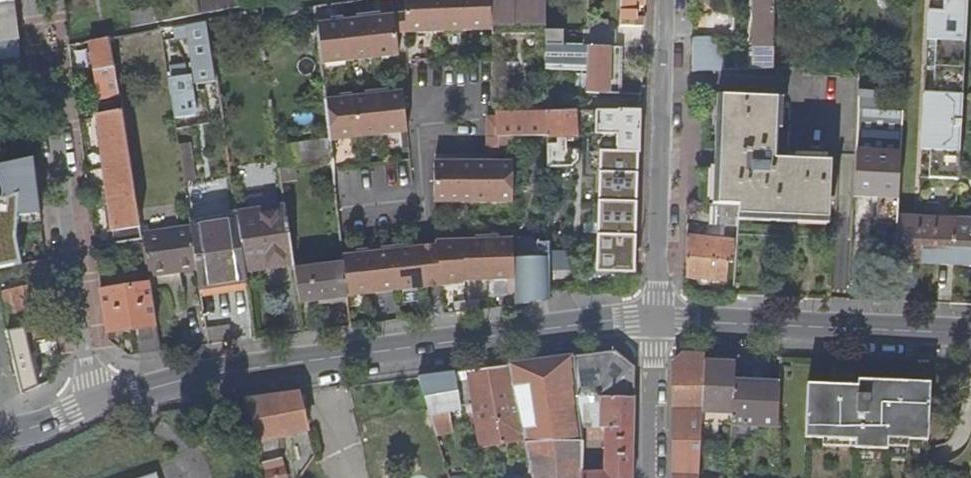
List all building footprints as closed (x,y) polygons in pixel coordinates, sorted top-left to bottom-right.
[(199,0),(167,0),(153,3),(154,8),(157,25),(201,15),(199,0)] [(203,15),(242,8),(240,0),(201,0),(203,15)] [(401,36),(490,31),(489,0),(398,0),(399,15),(401,36)] [(546,35),(546,33),(546,0),(490,0),(492,35),(546,35)] [(623,28),(645,28),(645,19),(635,19),(635,10),(641,11),(641,5),(646,6),(646,0),(624,0),(623,28)] [(764,68),(772,68),(772,53),(774,0),(756,0),(754,53),(763,53),(764,68)] [(939,13),(931,12),(930,12),(929,42),(930,42),(938,43),(935,95),(927,95),(926,95),(923,152),(924,152),(932,152),(930,180),(959,182),(968,0),(940,0),(939,13)] [(931,12),(939,13),(940,0),(932,0),(931,12)] [(19,42),(18,36),(16,31),(14,27),(11,5),(0,6),(0,44),(19,42)] [(18,36),(19,42),(14,5),(11,5),(14,27),(16,31),(18,36)] [(154,8),(129,12),(132,29),(157,25),(154,8)] [(397,58),(395,36),(393,16),(374,18),(377,60),(397,58)] [(322,67),(377,60),(374,18),(351,20),(317,24),(322,67)] [(198,84),(218,82),(209,22),(175,28),(176,38),(191,36),(198,84)] [(611,30),(584,30),(584,48),(585,56),(589,56),(589,70),(589,92),(620,93),(620,46),(611,46),(611,30)] [(565,33),(546,33),(546,35),(546,71),(589,70),(589,56),(585,56),(584,48),(565,48),(565,33)] [(710,38),(693,37),(692,71),(710,71),(710,63),(710,38)] [(100,99),(120,96),(111,38),(90,42),(100,99)] [(724,39),(710,38),(710,63),(738,63),(738,59),(724,59),(724,39)] [(0,44),(0,60),(19,57),(19,42),(0,44)] [(930,42),(927,95),(935,95),(938,43),(930,42)] [(191,75),(170,77),(175,118),(196,115),(191,75)] [(884,92),(860,91),(859,110),(855,198),(878,199),(878,225),(898,226),(899,218),(904,112),(883,111),(884,92)] [(401,92),(380,94),(384,138),(406,136),(401,92)] [(380,94),(326,101),(330,139),(330,144),(384,138),(380,94)] [(728,133),(729,96),(724,96),(722,133),(720,205),(725,206),(728,133)] [(777,128),(779,97),(729,96),(728,133),(725,206),(739,206),(808,209),(830,210),(830,205),(830,199),(832,160),(826,160),(810,160),(794,159),(776,159),(777,134),(777,128)] [(113,232),(141,228),(121,107),(98,114),(113,232)] [(605,174),(640,175),(642,112),(578,113),(572,113),(547,114),(547,115),(547,138),(548,168),(573,168),(579,160),(578,135),(597,135),(597,159),(605,159),(605,174)] [(547,138),(547,115),(493,114),(493,118),(495,138),(500,138),(513,138),(547,138)] [(495,138),(493,118),(485,118),(487,156),(500,156),(500,153),(500,138),(495,138)] [(513,138),(500,138),(500,153),(513,153),(513,138)] [(280,171),(297,168),(332,162),(330,144),(330,139),(277,148),(280,171)] [(192,146),(180,148),(186,186),(198,184),(192,146)] [(922,179),(930,180),(932,152),(924,152),(922,179)] [(0,167),(0,178),(5,195),(3,202),(0,202),(0,270),(1,270),(22,267),(18,240),(19,226),(21,218),(42,215),(34,158),(0,167)] [(513,163),(435,164),(436,204),(514,203),(513,163)] [(297,168),(280,171),(282,182),(298,179),(297,168)] [(637,278),(640,175),(605,174),(603,277),(637,278)] [(707,224),(737,226),(738,215),(739,206),(725,206),(720,205),(708,205),(707,224)] [(829,219),(830,210),(808,209),(739,206),(738,215),(807,218),(829,219)] [(244,266),(293,259),(292,255),(290,235),(286,209),(237,216),(244,266)] [(237,216),(190,222),(192,231),(197,270),(199,287),(246,280),(245,273),(244,266),(237,216)] [(898,226),(896,263),(955,266),(957,222),(899,218),(898,226)] [(957,222),(955,266),(970,267),(970,222),(957,222)] [(113,232),(115,244),(143,239),(141,228),(113,232)] [(709,238),(687,236),(686,278),(728,282),(730,263),(734,263),(736,240),(724,239),(724,229),(710,228),(709,238)] [(149,277),(197,270),(192,231),(143,239),(148,270),(149,277)] [(113,232),(93,235),(95,247),(115,244),(113,232)] [(524,232),(514,232),(514,238),(514,248),(515,281),(515,305),(550,300),(549,292),(550,291),(549,290),(549,243),(536,243),(536,259),(519,259),(519,253),(525,243),(524,232)] [(514,238),(436,241),(441,288),(465,286),(465,283),(515,281),(514,248),(514,238)] [(419,242),(419,247),(424,290),(429,289),(441,288),(436,241),(423,242),(419,242)] [(419,247),(390,250),(390,259),(394,293),(424,290),(419,247)] [(390,250),(343,256),(343,264),(347,297),(347,299),(394,293),(390,259),(390,250)] [(301,254),(292,255),(293,259),(293,262),(302,261),(301,254)] [(293,259),(244,266),(245,273),(294,266),(293,262),(293,259)] [(39,290),(51,289),(48,262),(33,264),(39,290)] [(299,303),(347,297),(343,264),(295,271),(299,303)] [(135,328),(139,353),(161,350),(150,284),(101,292),(107,333),(135,328)] [(0,291),(0,303),(6,328),(25,323),(24,319),(36,316),(28,285),(0,291)] [(54,320),(7,331),(23,395),(38,388),(33,370),(26,342),(57,335),(54,320)] [(210,342),(234,339),(233,338),(231,323),(208,326),(210,342)] [(634,367),(616,352),(509,366),(534,477),(632,477),(634,367)] [(699,471),(701,420),(702,413),(704,362),(704,353),(685,352),(674,363),(674,475),(674,477),(699,477),(699,471)] [(735,378),(736,364),(704,362),(702,413),(733,414),(735,378)] [(468,371),(474,407),(486,477),(534,477),(509,366),(468,371)] [(468,371),(455,373),(462,410),(474,407),(468,371)] [(431,417),(436,435),(447,432),(442,414),(462,410),(455,373),(420,377),(431,417)] [(732,424),(737,425),(778,427),(780,380),(735,378),(733,414),(732,422),(732,424)] [(899,381),(857,380),(857,385),(808,384),(803,477),(910,477),(912,468),(912,467),(927,468),(929,382),(899,381)] [(309,430),(300,393),(247,400),(265,472),(315,459),(308,431),(309,430)]
